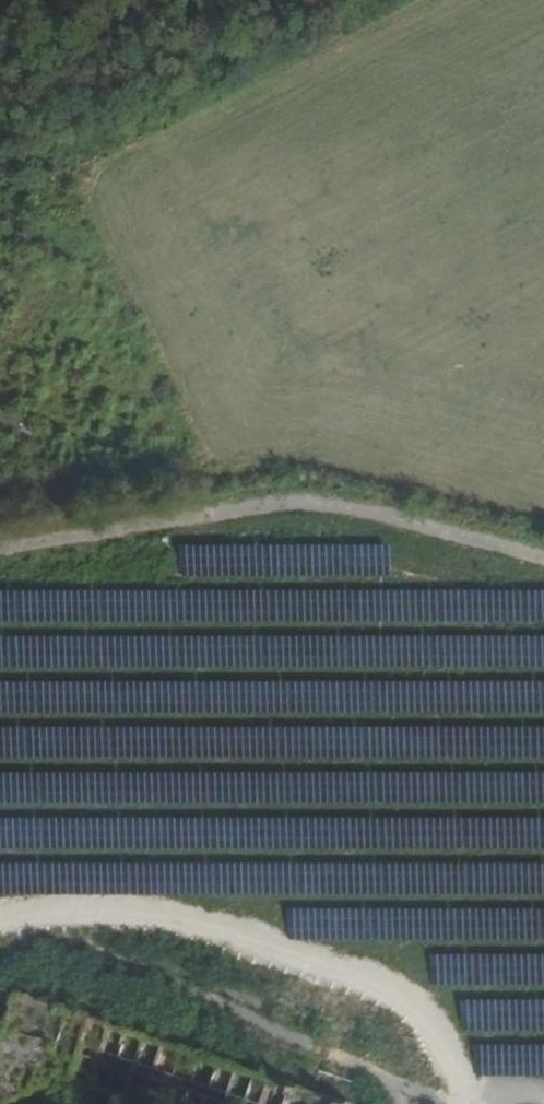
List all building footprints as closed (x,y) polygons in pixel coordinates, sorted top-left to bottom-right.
[(60,1076),(81,1013),(15,992),(4,1027),(0,1029),(0,1103),(4,1103),(8,1102),(60,1076)] [(272,1077),(81,1013),(60,1076),(144,1103),(263,1103),(272,1077)] [(352,1103),(272,1077),(263,1103),(353,1103),(352,1103)]
